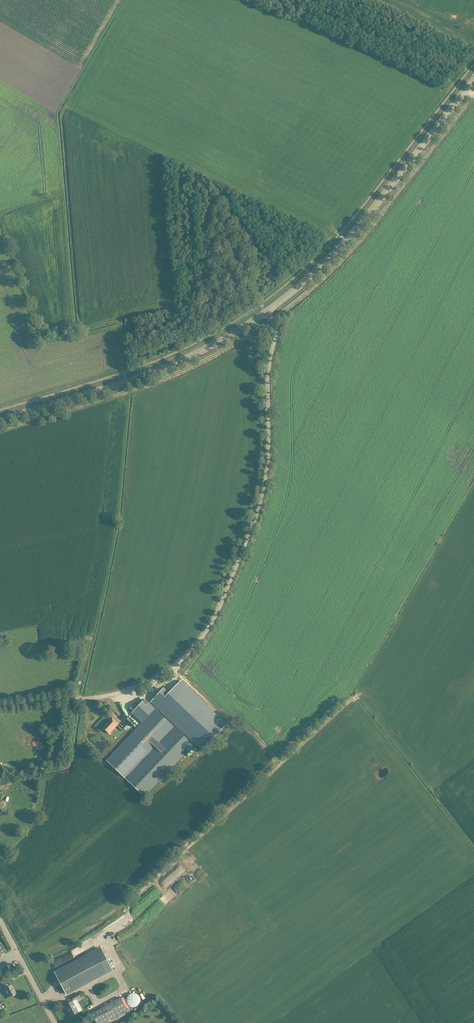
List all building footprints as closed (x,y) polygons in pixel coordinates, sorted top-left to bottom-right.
[(160,693),(150,703),(193,746),(200,752),(227,724),(181,681),(165,698),(160,693)] [(142,723),(106,761),(145,797),(193,746),(150,703),(145,699),(132,713),(135,716),(133,718),(136,721),(138,719),(142,723)] [(109,722),(103,728),(108,732),(109,730),(111,732),(117,725),(115,723),(116,722),(112,717),(108,722),(109,722)] [(66,994),(112,970),(101,948),(55,973),(66,994)] [(3,987),(9,998),(16,994),(11,985),(9,986),(8,984),(4,986),(3,987)] [(74,1001),(81,997),(79,992),(71,996),(74,1001)] [(140,1000),(140,999),(140,998),(140,997),(139,996),(138,995),(137,994),(136,994),(135,993),(134,993),(132,993),(131,993),(130,994),(129,995),(128,995),(128,996),(127,997),(127,998),(126,999),(126,1000),(126,1001),(126,1002),(127,1003),(127,1004),(128,1005),(129,1005),(129,1006),(130,1007),(131,1007),(132,1007),(133,1007),(134,1007),(135,1007),(136,1007),(137,1006),(138,1006),(138,1005),(139,1004),(140,1003),(140,1002),(140,1001),(140,1000)] [(91,1014),(94,1018),(96,1022),(110,1022),(129,1012),(127,1008),(124,1002),(121,997),(117,999),(96,1011),(91,1014)] [(71,1016),(76,1014),(79,1012),(74,1001),(65,1005),(71,1016)]
